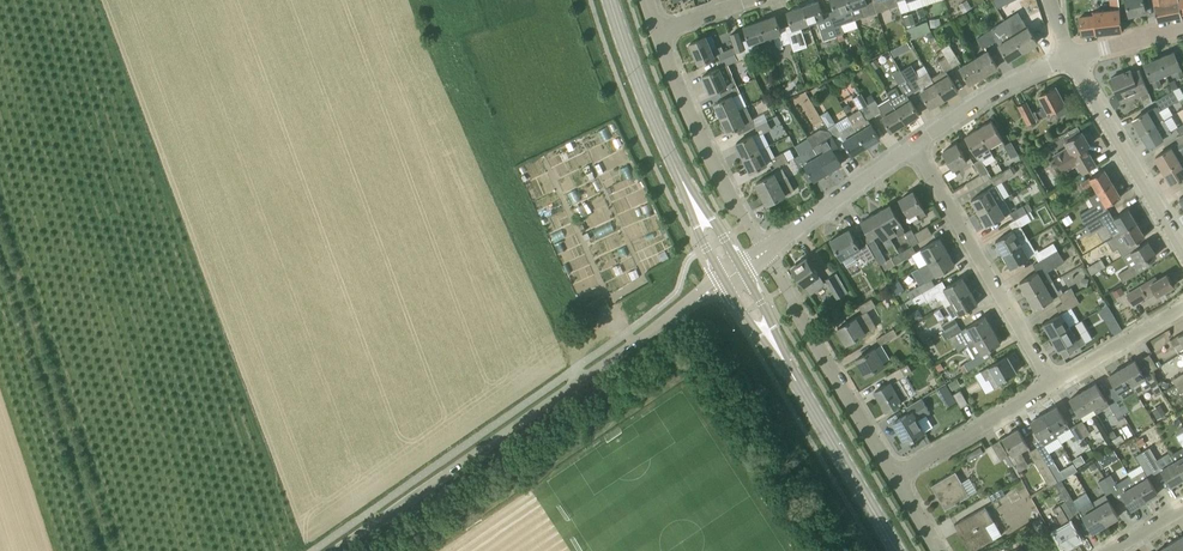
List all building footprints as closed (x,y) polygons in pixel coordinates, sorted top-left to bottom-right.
[(847,23),(855,20),(854,17),(848,0),(831,0),(835,10),(829,12),(836,35),(837,35),(839,41),(844,40),(843,33),(844,33),(841,25),(847,23)] [(855,20),(863,17),(876,13),(872,0),(848,0),(854,17),(855,20)] [(876,13),(890,8),(887,0),(872,0),(876,13)] [(964,14),(972,9),(970,3),(968,0),(966,0),(958,5),(964,14)] [(1112,9),(1094,12),(1094,16),(1079,17),(1081,35),(1122,30),(1119,0),(1111,0),(1112,9)] [(1143,0),(1126,0),(1129,15),(1146,11),(1143,0)] [(1157,21),(1169,19),(1169,21),(1172,20),(1171,18),(1182,16),(1181,12),(1182,11),(1182,0),(1153,0),(1157,21)] [(829,12),(823,14),(818,1),(803,6),(809,24),(816,21),(820,32),(823,40),(836,36),(836,35),(829,12)] [(807,46),(804,37),(800,27),(809,24),(803,6),(788,11),(792,24),(785,27),(791,42),(793,51),(807,46)] [(915,23),(912,13),(903,16),(907,26),(915,23)] [(785,27),(780,29),(775,15),(760,21),(766,39),(773,36),(777,47),(791,42),(785,27)] [(941,26),(939,18),(929,19),(930,27),(941,26)] [(1009,28),(1014,36),(1023,51),(1037,42),(1028,27),(1027,27),(1023,19),(1009,28)] [(744,26),(749,39),(742,41),(744,49),(747,57),(761,52),(757,41),(766,39),(760,21),(744,26)] [(928,21),(907,29),(911,40),(931,30),(928,21)] [(985,33),(991,43),(997,40),(1009,60),(1023,51),(1014,36),(1009,28),(1009,27),(997,35),(993,28),(985,33)] [(718,54),(720,59),(744,49),(742,41),(739,32),(730,34),(734,46),(723,51),(721,46),(712,50),(706,36),(690,43),(690,44),(687,45),(691,52),(693,51),(699,63),(714,57),(714,56),(718,54)] [(982,48),(991,43),(985,33),(976,38),(982,48)] [(941,48),(946,57),(952,67),(961,62),(949,43),(941,48)] [(899,46),(890,50),(893,57),(902,53),(899,46)] [(867,50),(870,56),(877,54),(874,47),(867,50)] [(727,85),(729,89),(737,85),(728,64),(738,60),(747,57),(744,49),(720,59),(723,66),(703,75),(710,92),(724,86),(727,85)] [(974,59),(984,75),(997,67),(988,51),(974,59)] [(1165,73),(1173,69),(1177,79),(1182,76),(1182,75),(1174,52),(1159,58),(1165,73)] [(937,62),(943,71),(945,70),(946,71),(952,67),(946,57),(937,62)] [(881,64),(876,58),(870,62),(875,69),(881,64)] [(1157,76),(1165,73),(1159,58),(1145,64),(1151,79),(1155,88),(1161,85),(1157,76)] [(970,83),(984,75),(974,59),(960,68),(970,83)] [(903,76),(913,92),(919,88),(931,107),(944,99),(931,77),(928,72),(918,77),(911,64),(900,71),(903,76)] [(948,75),(946,71),(945,70),(943,71),(931,77),(944,99),(958,90),(949,75),(948,75)] [(1138,90),(1141,97),(1144,105),(1152,101),(1140,70),(1139,70),(1140,72),(1133,75),(1131,70),(1111,78),(1115,90),(1117,89),(1120,97),(1138,90)] [(907,95),(913,92),(903,76),(896,80),(903,92),(900,94),(896,87),(886,92),(889,97),(905,123),(919,114),(907,95)] [(1178,86),(1175,79),(1169,82),(1172,89),(1178,86)] [(815,90),(822,100),(832,94),(825,84),(815,90)] [(729,89),(726,90),(720,93),(723,99),(715,103),(721,117),(738,109),(732,96),(741,92),(737,85),(729,89)] [(1055,110),(1058,116),(1068,111),(1055,86),(1039,95),(1045,104),(1041,106),(1042,108),(1032,113),(1026,102),(1018,106),(1028,124),(1055,110)] [(1179,100),(1173,90),(1155,100),(1161,109),(1179,100)] [(880,138),(871,124),(868,119),(874,115),(864,98),(860,93),(852,97),(859,109),(855,112),(848,116),(852,123),(866,146),(880,138)] [(880,111),(883,116),(883,117),(891,131),(905,123),(889,97),(878,104),(875,99),(871,94),(864,98),(874,115),(880,111)] [(1110,101),(1115,109),(1121,105),(1116,97),(1110,101)] [(1133,119),(1141,133),(1155,125),(1151,117),(1159,112),(1156,106),(1147,111),(1133,119)] [(756,126),(753,120),(745,123),(738,109),(721,117),(728,132),(736,128),(739,134),(755,126),(756,126)] [(833,135),(835,138),(841,135),(844,140),(852,154),(866,146),(852,123),(840,130),(836,123),(835,123),(830,114),(823,118),(828,127),(830,131),(833,135)] [(756,126),(755,126),(759,135),(771,129),(767,120),(756,126)] [(1171,133),(1170,131),(1164,120),(1155,125),(1141,133),(1149,147),(1171,133)] [(989,147),(1002,139),(992,121),(979,128),(989,147)] [(1062,134),(1066,141),(1081,132),(1077,126),(1062,134)] [(985,182),(991,178),(992,178),(982,160),(994,154),(989,147),(979,128),(965,136),(979,160),(974,163),(980,174),(985,182)] [(833,135),(830,131),(821,129),(808,136),(813,146),(818,155),(828,171),(842,163),(835,151),(840,148),(835,138),(833,135)] [(1066,141),(1065,142),(1068,145),(1053,155),(1063,172),(1077,164),(1082,173),(1096,165),(1086,147),(1090,145),(1082,132),(1081,132),(1066,141)] [(743,158),(760,150),(752,135),(736,143),(743,158)] [(1003,145),(1011,158),(1018,153),(1011,141),(1003,145)] [(1156,157),(1164,171),(1182,159),(1182,141),(1156,157)] [(943,151),(954,169),(967,161),(956,143),(943,151)] [(828,171),(818,155),(812,159),(807,149),(793,157),(801,171),(802,170),(809,183),(809,182),(807,180),(813,177),(814,179),(828,171)] [(750,172),(767,164),(760,150),(743,158),(750,172)] [(787,161),(783,152),(771,158),(775,167),(787,161)] [(1182,178),(1182,159),(1164,171),(1172,185),(1182,178)] [(972,163),(967,167),(965,163),(956,169),(964,183),(979,174),(972,163)] [(1011,167),(992,178),(991,178),(995,186),(996,185),(1015,174),(1014,173),(1011,167)] [(1105,169),(1081,183),(1085,188),(1093,183),(1098,191),(1113,183),(1105,169)] [(787,175),(778,180),(774,173),(756,183),(767,204),(794,190),(787,175)] [(970,190),(985,182),(980,174),(966,183),(970,190)] [(1079,213),(1087,226),(1099,218),(1106,214),(1102,208),(1121,197),(1113,183),(1098,191),(1088,197),(1093,205),(1079,213)] [(998,188),(996,185),(995,186),(971,199),(979,213),(998,202),(1004,198),(998,188)] [(915,212),(920,219),(927,215),(913,191),(900,199),(909,215),(915,212)] [(987,226),(1005,215),(998,202),(979,213),(987,226)] [(1028,203),(1023,205),(1027,212),(1032,209),(1028,203)] [(1059,204),(1051,208),(1055,215),(1063,211),(1059,204)] [(904,229),(900,221),(890,205),(876,213),(890,237),(897,233),(899,235),(904,232),(903,229),(904,229)] [(1027,212),(1023,205),(1010,212),(1015,220),(1027,212)] [(1114,218),(1105,223),(1114,237),(1122,231),(1137,223),(1128,209),(1114,218)] [(1099,218),(1087,226),(1091,233),(1103,225),(1103,224),(1105,223),(1114,218),(1110,211),(1106,214),(1099,218)] [(1031,219),(1027,212),(1015,220),(1009,223),(1014,230),(1031,219)] [(862,221),(871,237),(879,233),(884,241),(890,237),(876,213),(862,221)] [(1118,245),(1122,250),(1145,236),(1137,223),(1122,231),(1127,240),(1118,245)] [(927,226),(914,233),(919,241),(932,234),(927,226)] [(842,260),(845,265),(847,267),(858,261),(856,258),(864,254),(868,261),(876,257),(867,242),(860,246),(849,228),(848,229),(849,230),(831,239),(831,238),(830,239),(842,260)] [(919,241),(914,233),(911,228),(905,232),(912,245),(919,241)] [(1003,254),(1022,243),(1014,230),(995,241),(1003,254)] [(876,257),(880,265),(882,264),(887,261),(874,238),(867,242),(876,257)] [(939,238),(921,249),(929,262),(947,251),(939,238)] [(1148,241),(1131,251),(1140,265),(1156,255),(1148,241)] [(1039,261),(1058,250),(1053,242),(1034,254),(1039,261)] [(1011,267),(1030,256),(1022,243),(1003,254),(1011,267)] [(912,246),(892,258),(895,264),(916,252),(912,246)] [(1058,250),(1039,261),(1033,265),(1037,272),(1020,282),(1027,296),(1052,281),(1053,280),(1048,271),(1064,261),(1058,250)] [(912,298),(935,285),(931,278),(936,275),(937,276),(955,265),(947,251),(929,262),(918,268),(926,281),(907,292),(911,298),(912,298)] [(808,292),(812,290),(824,282),(807,257),(791,268),(808,292)] [(889,267),(895,264),(892,258),(887,261),(882,264),(885,269),(889,267)] [(1101,258),(1087,267),(1091,275),(1106,266),(1101,258)] [(1123,282),(1140,272),(1137,267),(1135,263),(1129,267),(1118,273),(1123,282)] [(628,272),(631,279),(640,275),(637,268),(628,272)] [(833,291),(840,286),(833,274),(825,279),(833,291)] [(1158,279),(1156,277),(1127,294),(1133,305),(1147,297),(1148,299),(1156,294),(1157,296),(1174,285),(1167,274),(1158,279)] [(962,277),(946,286),(943,280),(935,285),(912,298),(915,303),(918,301),(919,303),(925,300),(926,302),(936,296),(938,300),(941,299),(945,305),(970,290),(962,277)] [(1086,286),(1089,278),(1082,277),(1080,285),(1086,286)] [(1059,295),(1063,303),(1076,295),(1071,288),(1063,292),(1061,289),(1058,290),(1052,281),(1027,296),(1035,309),(1059,295)] [(1121,286),(1112,292),(1116,298),(1125,293),(1121,286)] [(945,331),(958,324),(954,317),(959,314),(959,315),(978,304),(970,290),(945,305),(950,313),(946,315),(949,320),(941,324),(945,331)] [(590,302),(586,293),(578,297),(582,306),(590,302)] [(1076,295),(1063,303),(1056,307),(1060,314),(1044,323),(1052,337),(1070,326),(1062,313),(1080,302),(1076,295)] [(863,313),(858,316),(838,328),(847,343),(877,326),(867,310),(876,305),(871,298),(858,305),(863,313)] [(909,307),(906,302),(901,305),(903,310),(909,307)] [(1108,322),(1115,318),(1108,305),(1101,309),(1108,322)] [(985,316),(967,327),(974,340),(993,330),(985,316)] [(1070,326),(1052,337),(1059,350),(1066,347),(1069,353),(1087,343),(1075,323),(1070,326)] [(958,324),(945,331),(942,333),(945,339),(962,330),(958,324)] [(897,334),(894,328),(876,338),(880,345),(897,334)] [(968,344),(975,357),(976,358),(977,357),(1001,343),(993,330),(974,340),(968,344)] [(1174,346),(1182,341),(1182,343),(1182,332),(1170,340),(1174,346)] [(884,364),(874,348),(856,359),(866,375),(884,364)] [(1163,368),(1168,374),(1182,361),(1182,358),(1179,353),(1163,368)] [(1147,364),(1146,364),(1150,371),(1157,367),(1149,354),(1143,358),(1147,364)] [(986,380),(989,378),(994,388),(1000,385),(999,382),(1017,371),(1008,356),(989,367),(989,366),(980,371),(986,380)] [(976,358),(975,357),(960,366),(963,372),(981,363),(977,357),(976,358)] [(1147,367),(1141,370),(1135,360),(1122,368),(1136,391),(1138,394),(1151,387),(1156,394),(1162,391),(1150,371),(1146,364),(1147,367)] [(944,368),(941,362),(936,365),(939,371),(944,368)] [(900,378),(905,375),(912,371),(907,363),(900,367),(886,376),(890,382),(875,391),(886,409),(894,405),(894,406),(902,401),(910,397),(900,378)] [(1109,390),(1115,401),(1123,414),(1129,410),(1122,399),(1136,391),(1122,368),(1109,376),(1115,386),(1109,390)] [(1182,382),(1182,373),(1172,379),(1176,386),(1182,382)] [(952,390),(961,385),(957,378),(948,383),(952,390)] [(1105,400),(1095,383),(1083,391),(1092,407),(1105,400)] [(946,384),(937,390),(947,406),(956,401),(946,384)] [(968,404),(962,393),(960,390),(953,394),(961,408),(968,404)] [(1070,398),(1080,415),(1092,407),(1083,391),(1070,398)] [(924,431),(917,419),(929,412),(921,398),(906,406),(910,413),(894,422),(905,441),(912,437),(912,438),(924,431)] [(1123,414),(1115,401),(1109,404),(1117,417),(1123,414)] [(1166,414),(1160,404),(1151,409),(1157,419),(1166,414)] [(1069,428),(1066,423),(1057,406),(1043,414),(1057,437),(1058,437),(1057,435),(1069,428)] [(1029,434),(1037,446),(1048,465),(1054,461),(1045,445),(1057,437),(1043,414),(1032,420),(1037,429),(1029,434)] [(1082,420),(1076,424),(1084,437),(1090,433),(1082,420)] [(1084,437),(1076,424),(1070,427),(1078,440),(1084,437)] [(1007,454),(1008,455),(1014,465),(1018,462),(1018,463),(1025,459),(1020,450),(1028,446),(1018,429),(1003,438),(1012,452),(1007,454)] [(1113,430),(1109,433),(1112,438),(1117,436),(1113,430)] [(1121,434),(1111,439),(1115,446),(1125,440),(1121,434)] [(1142,437),(1136,441),(1140,447),(1146,443),(1142,437)] [(992,445),(998,455),(1000,460),(1005,457),(1008,455),(1007,454),(999,440),(992,445)] [(1057,481),(1048,465),(1037,446),(1028,452),(1049,486),(1057,481)] [(969,461),(983,452),(980,447),(966,455),(969,461)] [(1148,448),(1142,451),(1151,467),(1158,463),(1157,462),(1156,462),(1153,456),(1148,448)] [(1145,471),(1151,467),(1142,451),(1136,455),(1141,464),(1145,471)] [(1157,462),(1158,463),(1171,486),(1182,479),(1182,476),(1175,462),(1170,454),(1157,462)] [(1014,465),(1008,455),(1005,457),(1010,467),(1014,465)] [(1175,462),(1182,476),(1182,457),(1175,462)] [(1094,462),(1087,466),(1091,471),(1097,468),(1094,462)] [(945,510),(956,503),(957,504),(959,503),(958,502),(970,495),(955,471),(931,486),(938,497),(942,494),(949,507),(945,509),(945,510)] [(1157,493),(1144,471),(1132,479),(1145,501),(1157,493)] [(1104,477),(1112,491),(1119,503),(1126,499),(1132,509),(1145,501),(1132,479),(1128,473),(1123,476),(1122,479),(1124,483),(1118,486),(1111,474),(1104,477)] [(1106,494),(1112,491),(1104,477),(1098,481),(1106,494)] [(1055,483),(1065,501),(1076,519),(1083,515),(1093,532),(1106,524),(1096,508),(1092,500),(1078,508),(1061,480),(1055,483)] [(993,502),(1006,494),(1001,488),(989,495),(993,502)] [(1063,527),(1055,531),(1065,548),(1081,539),(1071,522),(1076,519),(1065,501),(1052,508),(1063,527)] [(1118,516),(1109,501),(1096,508),(1106,524),(1118,516)] [(985,506),(954,524),(970,550),(973,550),(992,539),(985,526),(994,521),(985,506)] [(1041,519),(1033,524),(1041,539),(1050,533),(1041,519)] [(1170,543),(1174,550),(1182,550),(1182,536),(1170,543)]
